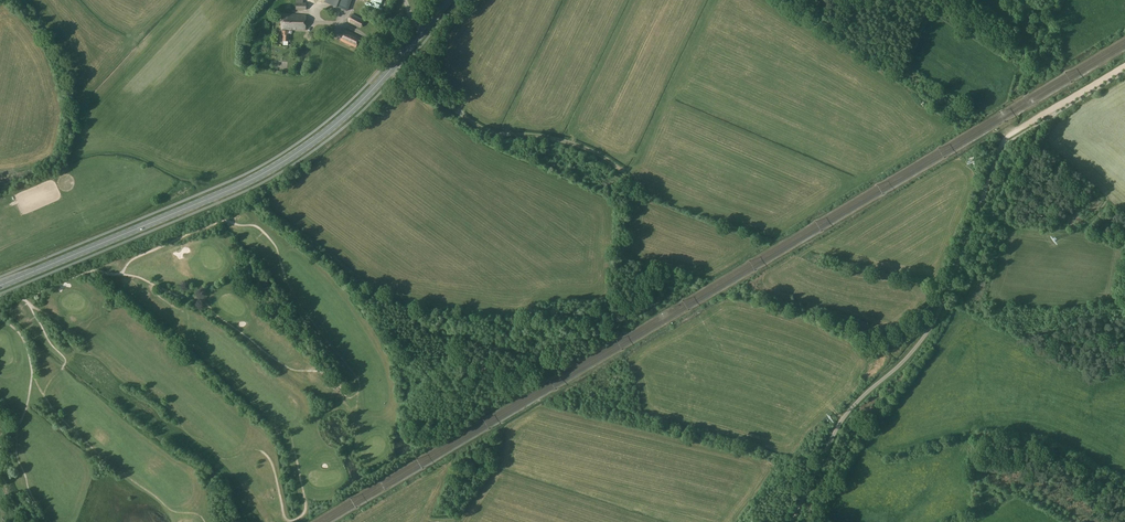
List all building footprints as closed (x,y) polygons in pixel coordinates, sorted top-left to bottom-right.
[(325,2),(347,11),(352,0),(326,0),(325,2)] [(288,31),(288,29),(297,30),(297,25),(296,25),(296,23),(290,23),(291,15),(282,14),(281,29),(282,29),(282,35),(283,35),(282,41),(290,41),(290,40),(289,40),(289,35),(288,35),(288,31)] [(348,18),(349,23),(360,28),(363,27),(365,23),(364,20),(353,14),(350,15),(348,18)] [(291,15),(290,23),(296,23),(296,25),(297,25),(297,30),(305,30),(306,15),(291,15)] [(361,37),(345,30),(340,40),(356,48),(361,37)] [(270,35),(273,40),(279,38),(276,32),(270,35)]
